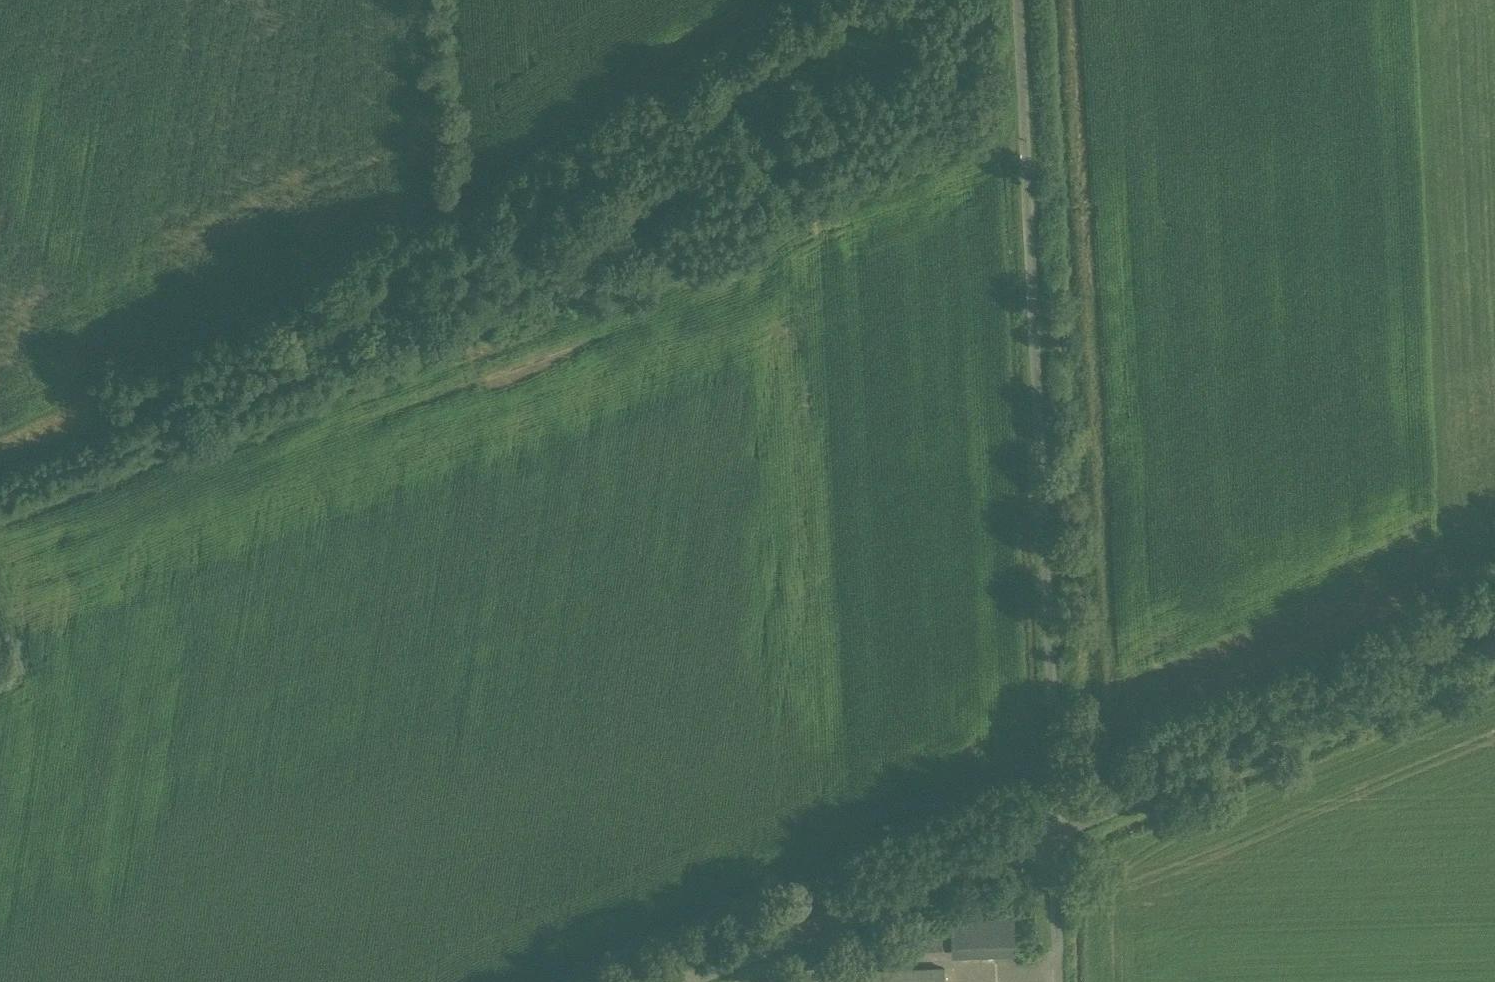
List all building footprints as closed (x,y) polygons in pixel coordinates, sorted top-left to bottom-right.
[(1018,915),(956,917),(957,954),(1019,952),(1018,915)] [(854,972),(854,981),(945,981),(944,968),(854,972)]
